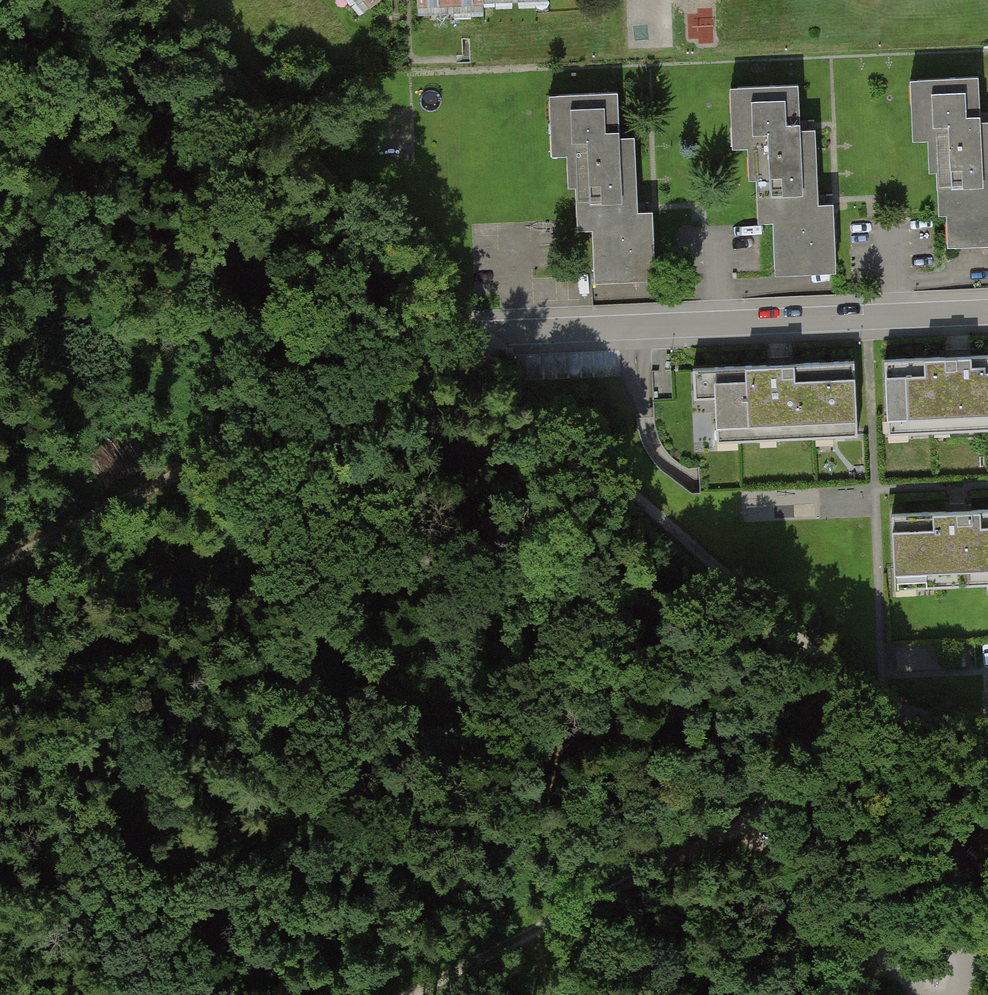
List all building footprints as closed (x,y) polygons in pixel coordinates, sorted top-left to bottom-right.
[(946,187),(947,214),(954,214),(955,247),(987,245),(987,123),(978,123),(978,116),(976,79),(917,81),(919,140),(935,140),(936,187),(946,187)] [(797,86),(737,89),(739,148),(755,148),(757,196),(765,196),(766,221),(774,221),(775,266),(835,264),(833,203),(816,203),(816,195),(814,131),(798,131),(798,124),(797,86)] [(616,94),(557,96),(559,155),(575,155),(577,203),(585,203),(586,232),(593,232),(594,274),(654,272),(652,210),(636,211),(635,203),(633,138),(617,139),(617,131),(616,94)] [(958,355),(886,358),(889,431),(987,427),(987,354),(958,355)] [(856,437),(854,361),(779,364),(705,366),(708,442),(856,437)] [(891,515),(894,587),(987,583),(987,510),(960,512),(891,515)]
